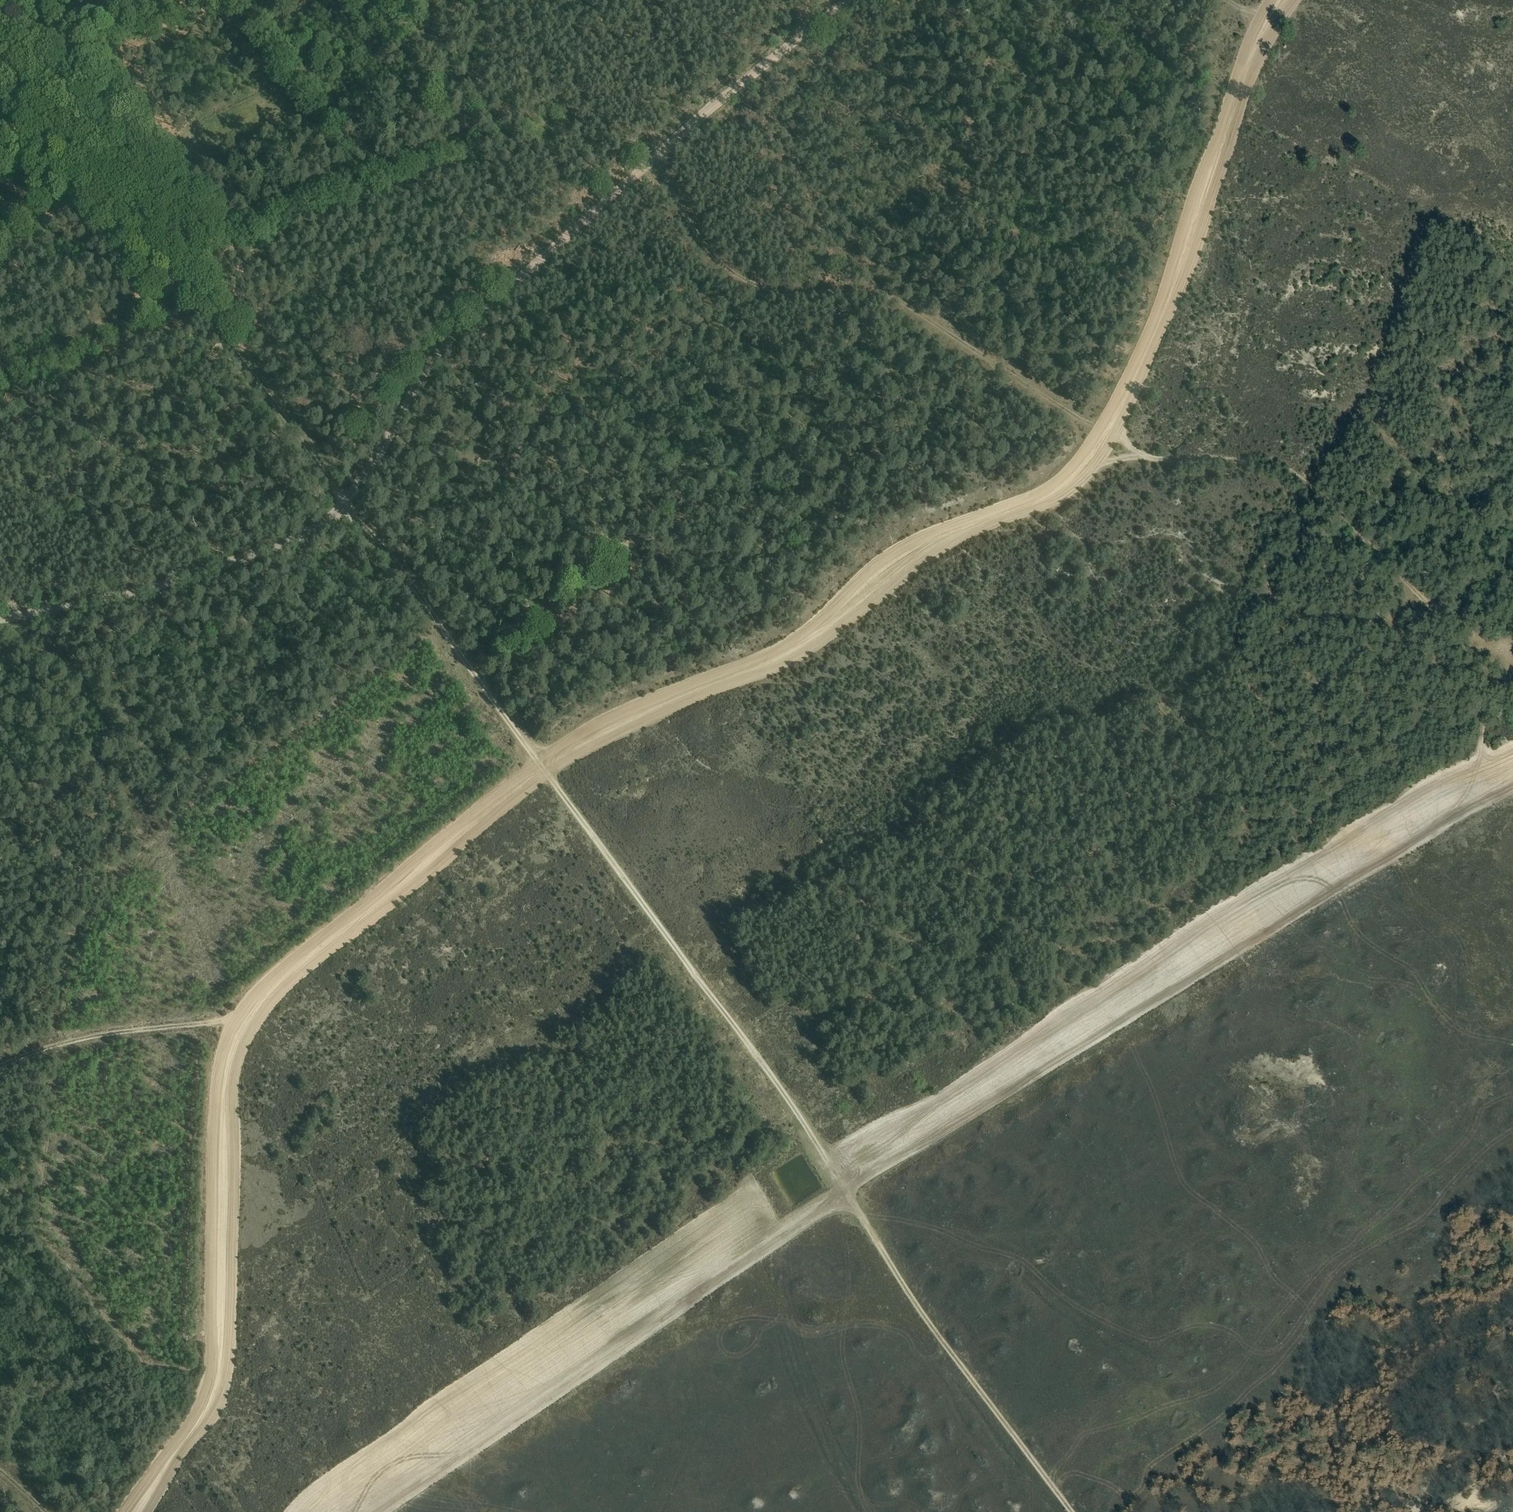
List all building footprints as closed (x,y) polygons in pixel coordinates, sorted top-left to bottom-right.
[(1138,1009),(1133,1011),(1137,1018),(1142,1015),(1138,1009)]
